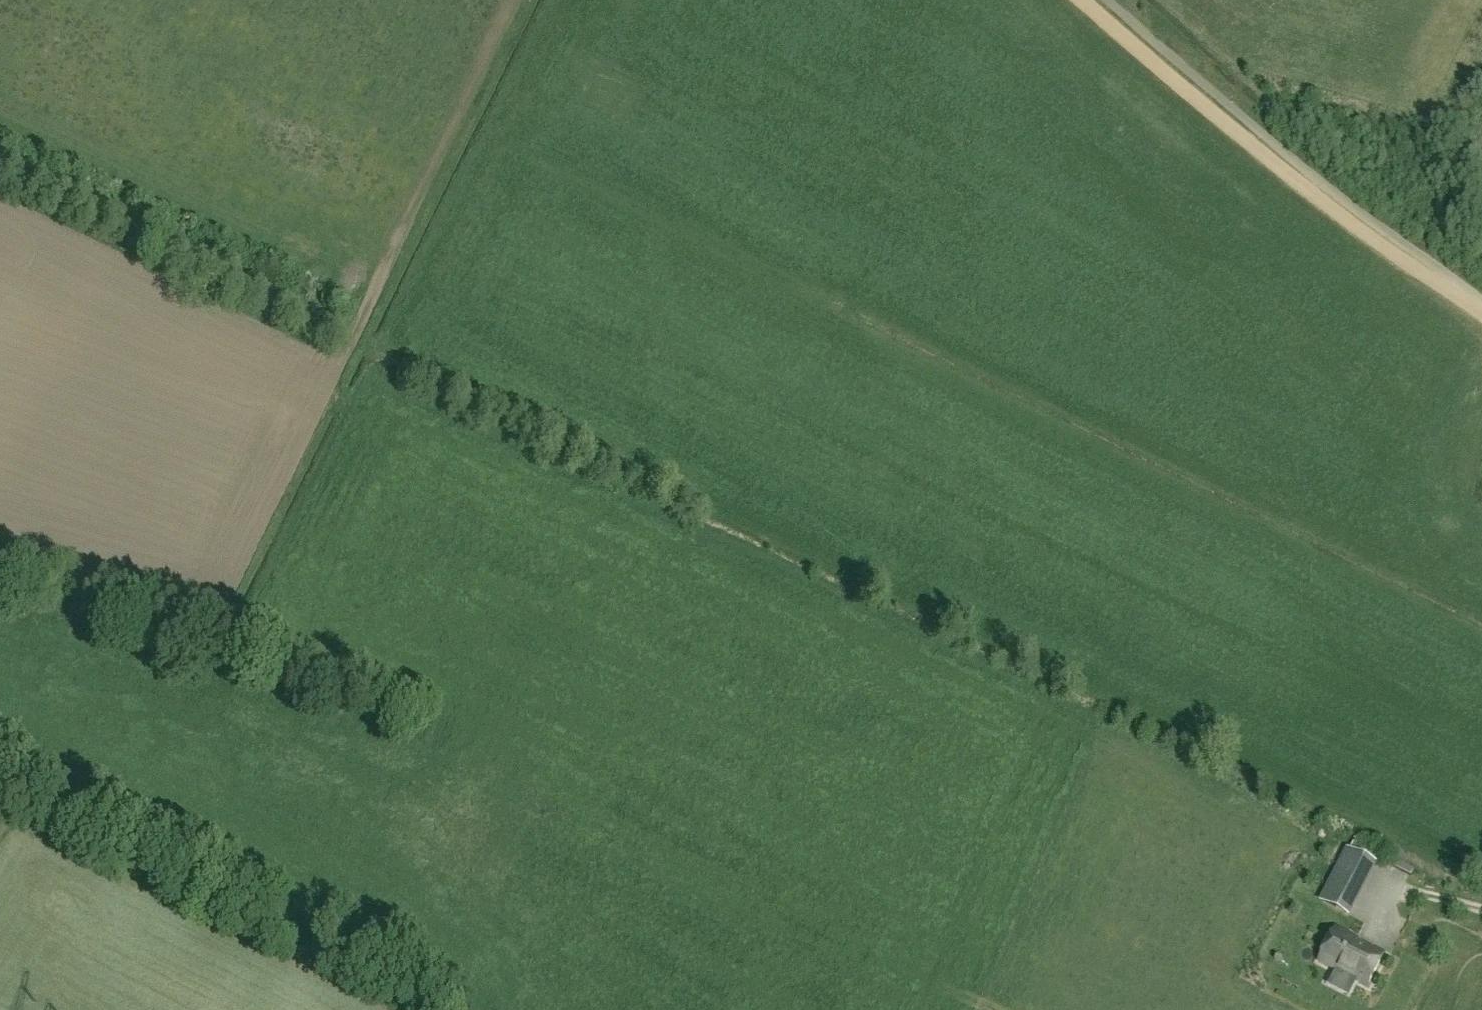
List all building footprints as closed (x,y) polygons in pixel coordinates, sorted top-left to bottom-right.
[(1378,864),(1348,848),(1320,902),(1351,918),(1378,864)] [(1338,929),(1321,961),(1368,985),(1385,953),(1338,929)]
